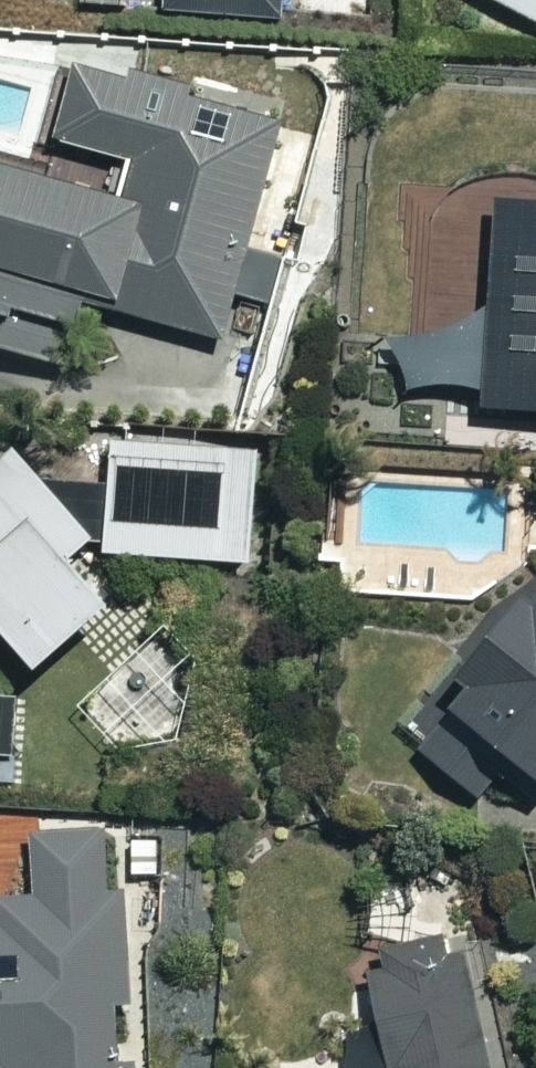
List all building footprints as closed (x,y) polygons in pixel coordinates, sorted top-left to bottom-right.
[(535,17),(535,0),(499,0),(535,17)] [(70,55),(49,133),(129,155),(121,186),(0,153),(0,349),(68,367),(86,298),(219,334),(280,112),(70,55)] [(490,190),(482,310),(405,327),(401,381),(480,386),(479,402),(535,406),(535,194),(490,190)] [(262,449),(109,435),(100,548),(253,561),(262,449)] [(31,659),(106,592),(68,551),(91,530),(12,442),(0,453),(0,625),(31,659)] [(530,591),(520,584),(454,670),(464,678),(413,745),(482,797),(511,758),(535,777),(535,584),(530,591)] [(230,709),(167,637),(86,709),(149,781),(230,709)] [(23,783),(27,694),(0,693),(0,782),(23,783)] [(31,834),(33,897),(0,898),(0,1067),(132,1067),(124,1067),(119,831),(31,834)] [(464,956),(370,976),(389,1067),(488,1067),(464,956)]
